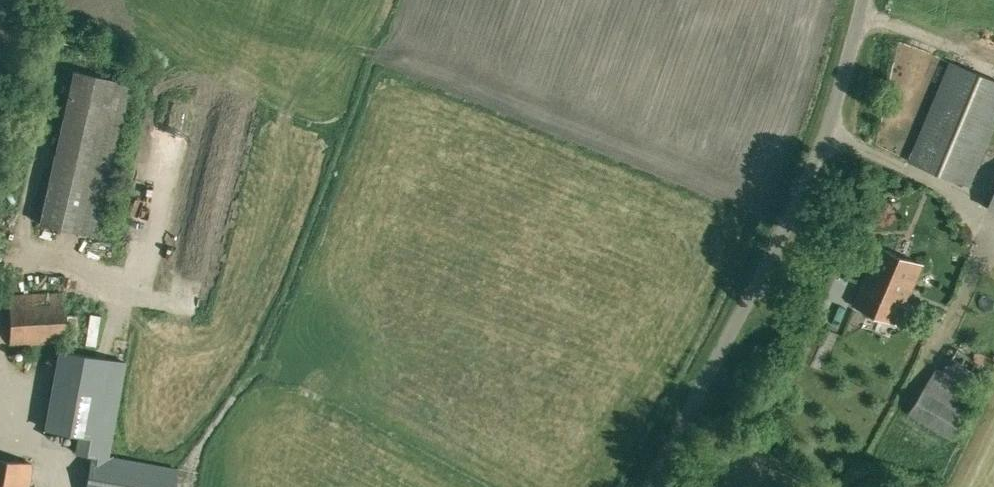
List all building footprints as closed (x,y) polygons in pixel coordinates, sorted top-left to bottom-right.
[(951,62),(910,161),(970,186),(993,128),(993,80),(951,62)] [(74,69),(39,224),(100,237),(134,83),(74,69)] [(867,273),(911,292),(923,265),(878,246),(867,273)] [(911,292),(867,273),(853,305),(898,324),(911,292)] [(10,294),(10,321),(10,345),(64,343),(63,291),(10,294)] [(836,334),(815,324),(799,358),(820,368),(836,334)] [(962,340),(943,371),(937,367),(908,413),(951,439),(979,394),(973,390),(992,358),(962,340)] [(44,429),(69,433),(112,441),(126,362),(59,349),(44,429)] [(178,468),(92,452),(85,486),(175,486),(178,468)] [(31,463),(0,458),(0,486),(27,486),(31,463)]
